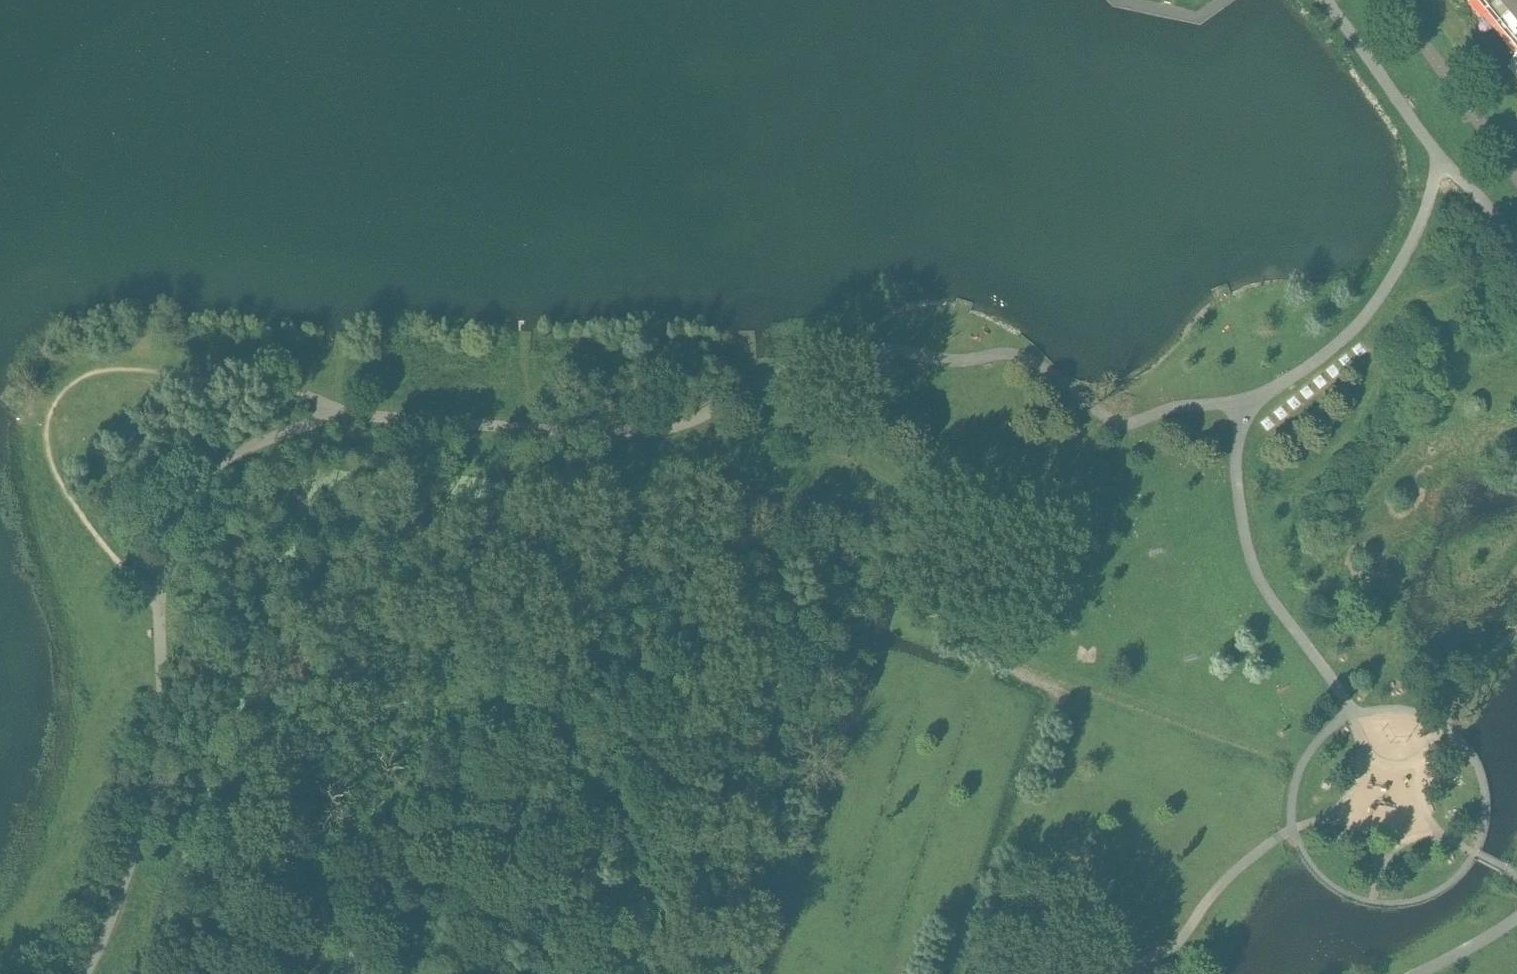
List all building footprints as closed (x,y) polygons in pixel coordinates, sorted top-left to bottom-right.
[(1516,52),(1516,0),(1474,0),(1516,52)] [(501,704),(512,695),(506,686),(494,695),(501,704)]
